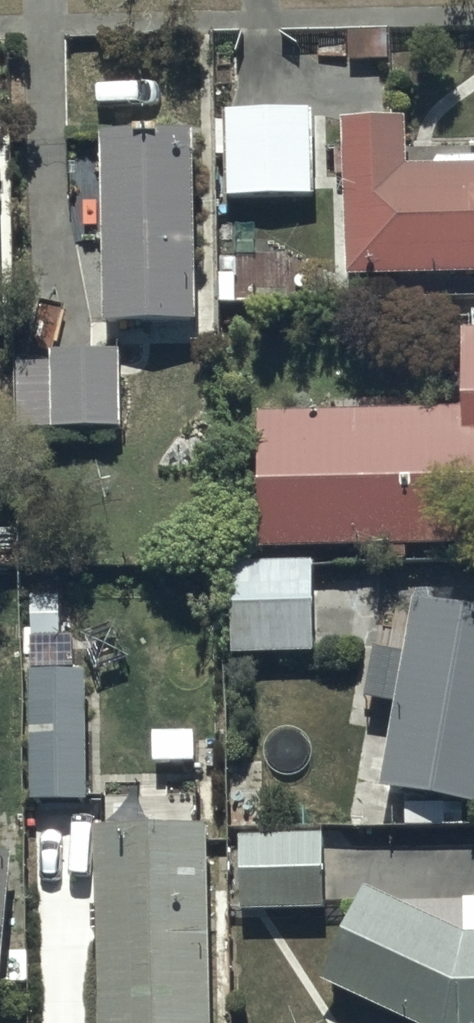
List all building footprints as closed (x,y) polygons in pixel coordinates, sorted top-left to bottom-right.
[(316,118),(227,118),(227,122),(217,122),(217,159),(226,160),(226,203),(315,204),(316,118)] [(330,188),(332,187),(334,295),(365,294),(365,288),(473,286),(473,138),(426,139),(426,174),(406,174),(405,126),(341,127),(341,151),(330,151),(330,188)] [(137,141),(102,141),(102,329),(197,329),(197,141),(160,141),(160,133),(137,133),(137,141)] [(259,533),(260,556),(385,554),(385,570),(410,569),(410,556),(473,555),(473,314),(471,314),(471,337),(464,337),(466,418),(403,418),(402,400),(343,402),(343,417),(257,419),(250,419),(251,447),(258,447),(259,533)] [(49,368),(15,368),(14,433),(123,435),(123,431),(136,431),(137,415),(120,414),(121,359),(49,358),(49,368)] [(313,566),(231,566),(230,658),(313,658),(313,566)] [(473,804),(473,610),(416,600),(384,789),(473,804)] [(89,677),(28,678),(29,807),(90,807),(89,677)] [(239,842),(240,915),(323,914),(322,838),(287,838),(286,832),(262,832),(262,842),(239,842)] [(95,836),(96,1022),(208,1022),(207,835),(95,836)] [(0,861),(0,963),(10,862),(0,861)] [(396,1022),(473,1022),(473,906),(461,906),(464,941),(460,941),(363,895),(322,981),(323,982),(396,1022)]
